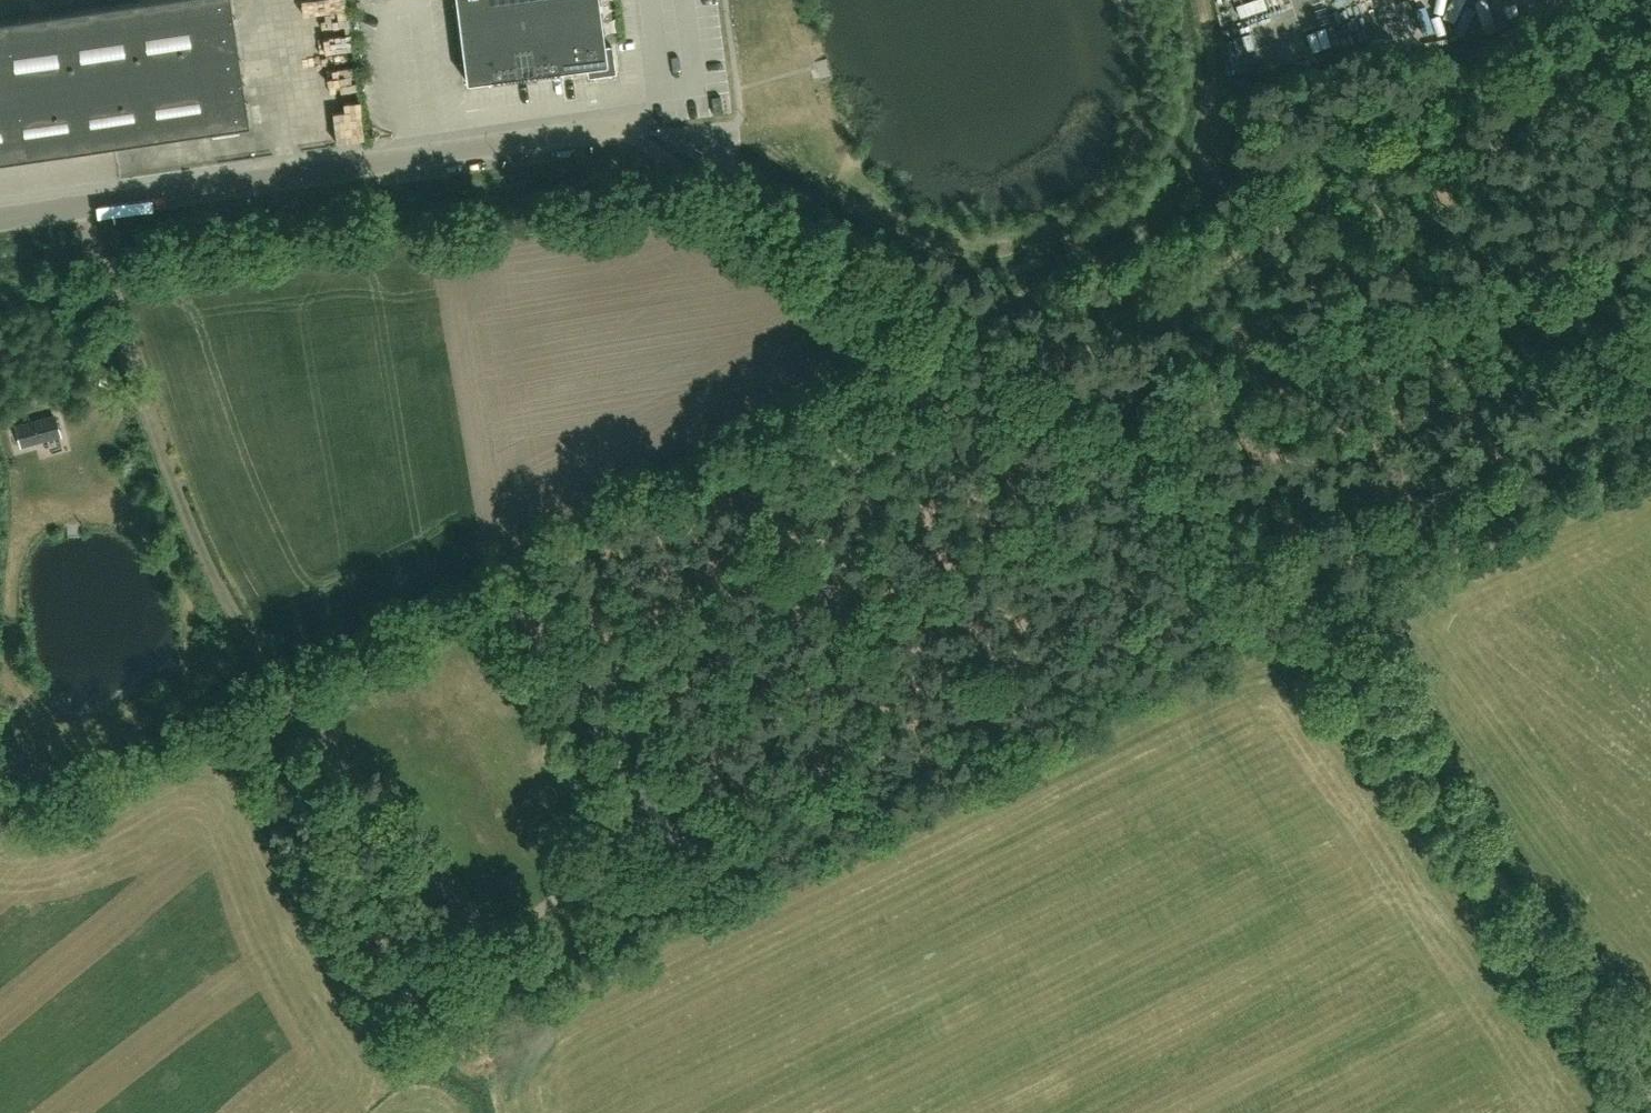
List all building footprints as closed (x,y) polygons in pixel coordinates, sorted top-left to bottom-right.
[(9,21),(0,22),(0,161),(250,125),(231,0),(150,0),(9,21)] [(467,80),(587,67),(588,72),(588,73),(588,74),(589,74),(590,74),(614,71),(615,70),(616,70),(616,69),(613,45),(612,44),(611,43),(610,43),(605,44),(599,0),(456,0),(467,80)]
